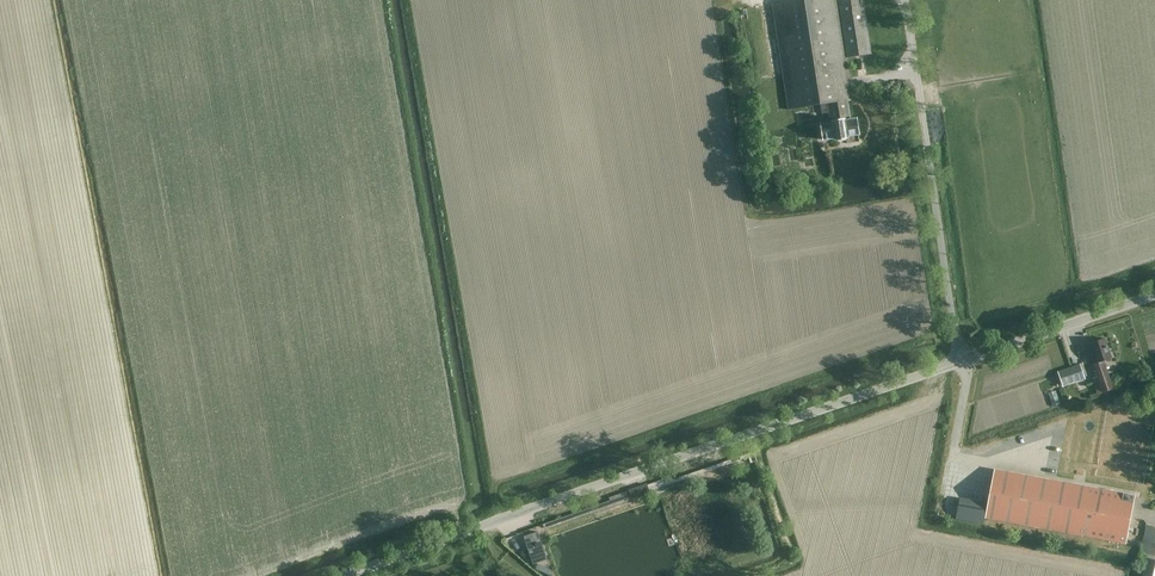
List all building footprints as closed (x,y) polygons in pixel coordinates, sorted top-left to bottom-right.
[(848,100),(853,100),(847,58),(872,54),(871,50),(863,0),(799,0),(772,4),(788,109),(821,104),(822,114),(829,113),(831,123),(822,124),(824,140),(836,138),(836,139),(847,138),(847,136),(859,135),(856,119),(851,120),(848,100)] [(1098,394),(1113,389),(1104,361),(1112,358),(1105,338),(1090,343),(1093,353),(1090,354),(1093,364),(1098,376),(1092,378),(1098,394)] [(1085,378),(1081,366),(1058,373),(1063,386),(1085,378)] [(754,451),(747,453),(748,455),(748,457),(750,462),(757,460),(754,451)] [(1126,544),(1135,495),(994,469),(985,517),(1126,544)] [(987,505),(959,499),(955,518),(984,524),(987,505)] [(555,519),(542,523),(543,525),(544,528),(546,527),(557,523),(555,519)] [(538,531),(524,536),(533,564),(547,559),(538,531)] [(1147,559),(1143,575),(1154,575),(1154,561),(1147,559)]
